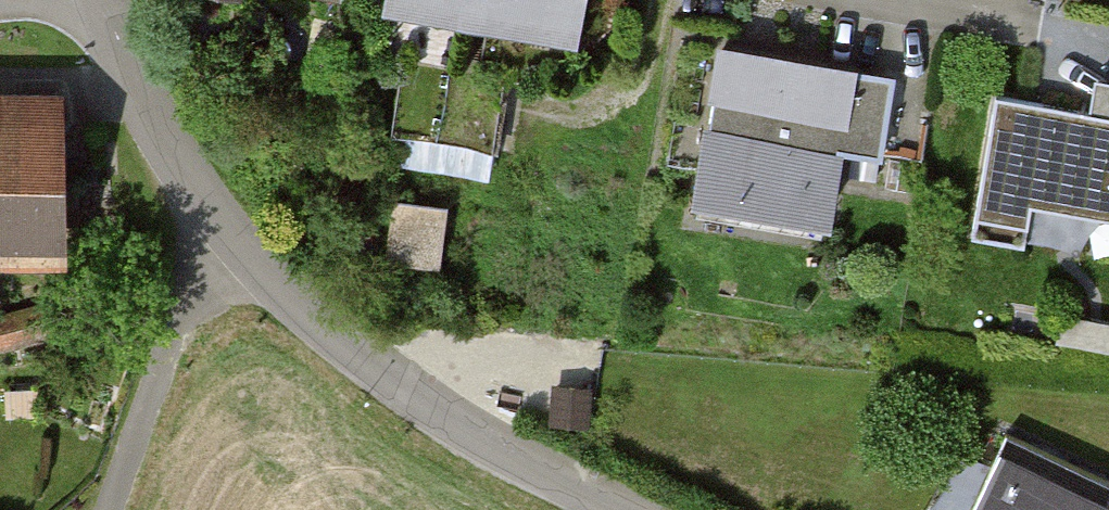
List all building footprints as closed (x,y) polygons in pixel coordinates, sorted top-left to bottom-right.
[(369,5),(560,42),(568,0),(370,0),(369,5)] [(891,76),(718,48),(696,187),(826,208),(837,142),(879,148),(891,76)] [(504,77),(401,61),(389,137),(492,153),(504,77)] [(996,94),(972,234),(1014,241),(1021,199),(1108,214),(1108,112),(996,94)] [(55,233),(56,114),(0,114),(0,233),(55,233)] [(441,212),(394,207),(388,257),(436,262),(441,212)] [(46,308),(0,320),(0,342),(51,329),(46,308)] [(1091,318),(1060,312),(1055,341),(1085,347),(1091,318)] [(924,509),(1108,509),(1108,480),(1006,433),(993,461),(955,443),(924,509)]
